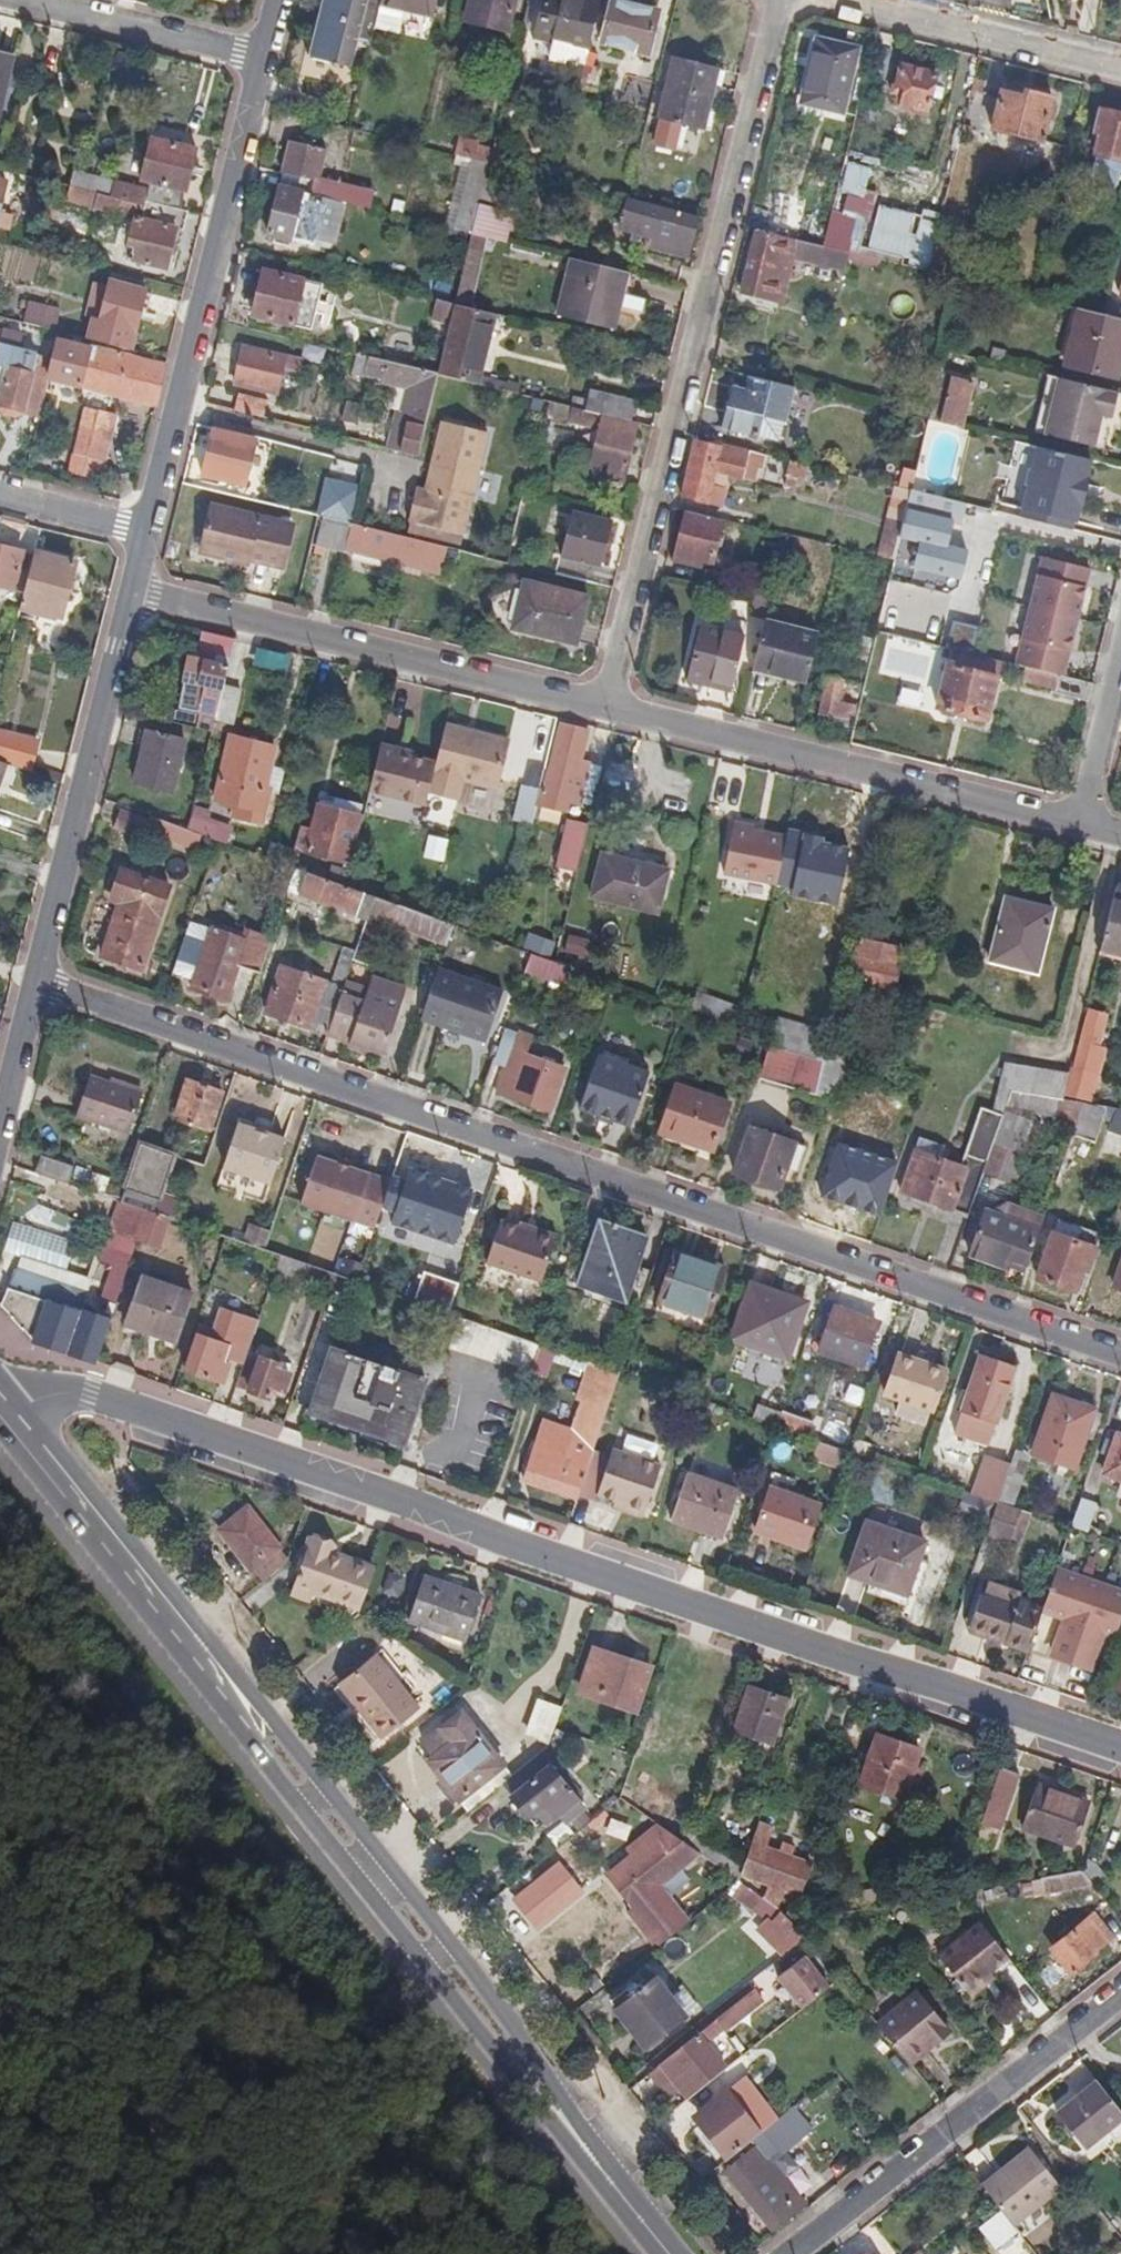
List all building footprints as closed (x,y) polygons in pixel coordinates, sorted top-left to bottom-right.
[(373,38),(382,0),(326,0),(312,55),(353,66),(360,36),(373,38)] [(435,8),(437,0),(405,0),(435,8)] [(519,0),(474,0),(469,22),(511,32),(519,0)] [(525,29),(539,32),(539,35),(556,39),(553,56),(555,60),(562,61),(566,58),(586,62),(602,1),(599,0),(547,0),(546,1),(543,0),(533,0),(525,29)] [(656,36),(661,12),(616,1),(605,43),(645,52),(650,34),(656,36)] [(842,115),(859,50),(817,39),(801,104),(842,115)] [(10,55),(0,52),(0,95),(10,55)] [(704,130),(720,69),(677,57),(656,142),(674,146),(680,124),(704,130)] [(928,116),(938,76),(900,66),(894,89),(900,91),(896,109),(902,110),(901,113),(910,115),(911,111),(928,116)] [(987,78),(977,76),(971,101),(981,103),(987,78)] [(1036,145),(1048,102),(1022,94),(1020,100),(999,93),(987,132),(1036,145)] [(1103,110),(1096,133),(1102,135),(1097,154),(1120,160),(1120,115),(1103,110)] [(965,123),(963,133),(974,135),(976,127),(965,123)] [(143,199),(146,200),(177,209),(193,148),(151,138),(141,181),(148,183),(143,199)] [(477,162),(491,166),(494,153),(495,150),(480,147),(481,144),(459,139),(454,156),(477,162)] [(290,144),(282,175),(283,175),(315,183),(313,195),(326,198),(370,209),(374,192),(319,178),(326,152),(290,144)] [(494,153),(491,166),(507,170),(510,157),(494,153)] [(456,231),(473,235),(481,206),(485,189),(491,166),(477,162),(472,184),(468,183),(456,231)] [(838,192),(862,196),(867,167),(844,163),(838,192)] [(491,166),(485,189),(502,193),(508,170),(507,170),(491,166)] [(502,193),(485,189),(481,206),(500,211),(510,170),(508,170),(502,193)] [(100,176),(99,176),(100,172),(71,171),(67,180),(110,194),(114,180),(100,176)] [(315,183),(283,175),(268,235),(313,246),(326,198),(313,195),(315,183)] [(67,180),(58,178),(57,185),(97,198),(95,203),(129,213),(132,200),(110,194),(67,180)] [(114,180),(110,194),(132,200),(135,202),(137,197),(139,187),(114,180)] [(688,257),(699,217),(630,199),(627,199),(624,210),(656,218),(650,247),(688,257)] [(164,267),(179,209),(177,209),(146,200),(141,218),(135,217),(129,237),(135,239),(130,258),(164,267)] [(803,231),(806,214),(769,205),(765,222),(803,231)] [(500,211),(481,206),(473,235),(490,239),(509,244),(516,215),(500,211)] [(9,225),(13,210),(0,207),(0,223),(9,225)] [(824,245),(850,252),(859,216),(832,210),(824,245)] [(824,245),(757,229),(742,289),(767,296),(774,267),(792,271),(795,258),(839,269),(841,264),(849,266),(850,260),(883,269),(885,260),(858,254),(850,252),(824,245)] [(864,230),(860,247),(915,260),(920,244),(864,230)] [(473,235),(456,305),(473,309),(490,239),(473,235)] [(936,243),(929,271),(945,275),(954,239),(938,235),(936,243)] [(929,271),(936,243),(921,240),(920,244),(915,260),(914,267),(929,271)] [(860,247),(858,254),(885,260),(914,267),(915,260),(860,247)] [(632,334),(646,277),(589,263),(575,319),(632,334)] [(774,267),(767,296),(785,300),(792,271),(774,267)] [(321,293),(318,286),(264,272),(253,315),(305,329),(314,323),(321,293)] [(114,346),(129,349),(143,292),(106,283),(104,289),(96,324),(90,322),(86,339),(88,340),(114,346)] [(96,324),(104,289),(91,286),(83,321),(90,322),(96,324)] [(1083,310),(1103,314),(1108,296),(1088,291),(1083,310)] [(432,324),(450,328),(456,305),(438,300),(432,324)] [(481,378),(497,315),(473,309),(456,305),(450,328),(438,375),(465,382),(498,390),(499,384),(500,382),(481,378)] [(1077,308),(1063,365),(1114,378),(1120,350),(1120,319),(1103,314),(1083,310),(1077,308)] [(27,311),(23,331),(54,337),(58,318),(27,311)] [(59,339),(51,373),(49,380),(77,387),(87,345),(59,338),(59,339)] [(2,340),(0,346),(0,388),(4,389),(0,407),(0,419),(3,424),(13,428),(21,423),(22,416),(39,421),(49,380),(51,373),(35,368),(36,364),(17,361),(20,345),(2,340)] [(155,405),(165,364),(132,356),(134,351),(129,349),(114,346),(113,351),(87,345),(77,387),(87,389),(155,405)] [(301,364),(285,361),(245,350),(237,382),(277,393),(282,375),(297,379),(301,364)] [(404,438),(400,452),(418,456),(438,375),(385,362),(380,382),(406,388),(394,436),(404,438)] [(903,415),(928,421),(940,372),(915,366),(903,415)] [(940,373),(928,421),(957,429),(970,380),(940,373)] [(1118,393),(1048,376),(1034,432),(1093,445),(1100,415),(1111,416),(1118,393)] [(795,388),(748,377),(745,387),(732,384),(721,426),(781,442),(795,388)] [(498,390),(517,395),(519,389),(499,384),(498,390)] [(589,393),(587,400),(605,405),(606,397),(589,393)] [(1093,445),(1104,448),(1110,426),(1119,428),(1120,421),(1120,394),(1118,393),(1111,416),(1100,415),(1093,445)] [(235,394),(231,410),(261,417),(265,402),(235,394)] [(587,400),(583,412),(629,424),(634,405),(606,397),(605,405),(587,400)] [(345,402),(340,420),(351,423),(355,405),(345,402)] [(75,454),(103,461),(115,417),(86,409),(75,454)] [(621,486),(636,425),(629,424),(583,412),(579,427),(598,432),(589,470),(596,472),(595,479),(621,486)] [(461,535),(486,433),(440,422),(424,490),(415,487),(406,521),(461,535)] [(257,440),(214,429),(203,475),(245,485),(257,440)] [(694,435),(680,496),(706,501),(711,478),(724,481),(725,474),(754,481),(761,452),(694,435)] [(1019,517),(1067,529),(1069,521),(1074,522),(1078,502),(1081,503),(1087,477),(1085,477),(1089,460),(1036,448),(1019,517)] [(811,468),(790,462),(786,476),(806,482),(811,468)] [(495,501),(501,476),(487,473),(481,498),(495,501)] [(319,515),(354,524),(358,507),(363,490),(345,485),(325,480),(316,514),(319,515)] [(899,486),(879,557),(893,560),(900,534),(911,489),(899,486)] [(944,544),(951,519),(960,522),(965,503),(911,489),(900,534),(920,539),(913,564),(957,576),(965,550),(944,544)] [(284,566),(294,524),(212,504),(200,551),(240,561),(242,555),(284,566)] [(712,561),(721,521),(687,512),(675,559),(699,564),(700,559),(712,561)] [(600,566),(610,522),(572,513),(562,556),(600,566)] [(319,515),(312,546),(347,554),(349,542),(444,564),(448,547),(354,524),(319,515)] [(1030,607),(1075,619),(1091,555),(1046,543),(1030,607)] [(33,558),(0,550),(0,592),(22,599),(33,558)] [(74,565),(34,555),(33,558),(22,599),(20,609),(61,619),(74,565)] [(702,585),(723,590),(726,576),(705,571),(702,585)] [(758,572),(756,584),(771,588),(774,577),(758,572)] [(574,642),(586,596),(525,580),(513,627),(574,642)] [(1023,666),(1061,676),(1075,619),(1030,607),(1015,664),(1023,666)] [(951,649),(972,654),(979,627),(952,620),(945,647),(951,649)] [(763,623),(752,669),(805,682),(817,637),(763,623)] [(730,685),(741,637),(700,627),(687,681),(701,685),(703,678),(730,685)] [(199,711),(196,725),(212,729),(215,715),(223,683),(235,636),(209,630),(198,670),(203,671),(200,682),(188,689),(184,708),(199,711)] [(854,664),(867,667),(874,640),(860,636),(854,664)] [(1002,680),(1006,663),(972,654),(951,649),(936,708),(986,720),(997,679),(1002,680)] [(261,651),(258,666),(283,672),(286,657),(261,651)] [(1054,694),(1086,702),(1090,683),(1061,676),(1023,666),(1020,681),(1054,690),(1054,694)] [(850,726),(860,686),(827,677),(819,711),(836,715),(835,722),(850,726)] [(223,683),(215,715),(230,720),(238,687),(223,683)] [(544,788),(539,787),(535,802),(565,810),(568,800),(576,802),(577,800),(587,761),(578,759),(586,729),(562,723),(544,788)] [(507,742),(445,725),(437,759),(430,791),(457,798),(462,776),(497,785),(507,742)] [(174,788),(187,737),(148,728),(136,778),(174,788)] [(269,820),(277,788),(266,784),(277,742),(232,731),(218,794),(238,799),(235,812),(269,820)] [(27,771),(33,742),(0,732),(0,762),(4,763),(27,771)] [(398,745),(381,740),(369,788),(419,800),(430,757),(409,752),(397,749),(398,745)] [(430,757),(419,800),(426,802),(436,759),(430,757)] [(602,765),(587,761),(577,800),(591,804),(602,765)] [(535,802),(539,787),(521,782),(513,816),(530,820),(535,802)] [(344,859),(357,803),(319,792),(313,818),(299,816),(293,846),(344,859)] [(187,824),(151,812),(149,816),(122,805),(115,820),(144,831),(146,825),(201,845),(207,832),(187,824)] [(187,824),(207,832),(213,834),(215,818),(191,811),(187,824)] [(774,881),(785,835),(752,826),(753,822),(734,817),(721,868),(774,881)] [(552,870),(573,876),(586,828),(565,822),(552,870)] [(428,837),(426,860),(445,861),(446,839),(428,837)] [(657,910),(668,866),(600,849),(589,894),(657,910)] [(298,866),(289,890),(368,919),(370,913),(376,895),(346,883),(298,866)] [(105,954),(142,968),(173,886),(123,868),(113,895),(125,899),(105,954)] [(838,919),(846,885),(785,870),(778,903),(788,907),(785,922),(820,930),(824,915),(838,919)] [(1114,886),(1101,941),(1120,945),(1120,888),(1114,886)] [(370,913),(448,942),(454,924),(431,915),(376,895),(370,913)] [(1041,974),(1057,911),(1003,898),(987,960),(1041,974)] [(192,920),(189,930),(210,937),(213,928),(192,920)] [(189,930),(174,974),(183,977),(184,975),(196,978),(193,987),(228,998),(240,964),(261,972),(273,938),(251,931),(248,940),(213,928),(210,937),(189,930)] [(892,982),(904,944),(858,932),(848,970),(892,982)] [(532,953),(550,959),(554,945),(526,936),(522,949),(532,953)] [(268,1011),(327,1032),(346,980),(357,951),(346,947),(332,982),(284,965),(268,1011)] [(573,968),(552,960),(532,953),(527,966),(526,970),(567,985),(573,968)] [(371,988),(404,1000),(408,989),(374,977),(371,988)] [(435,979),(419,1024),(469,1041),(471,1036),(486,1041),(502,997),(453,980),(451,984),(435,979)] [(346,980),(327,1032),(385,1052),(404,1000),(371,988),(346,980)] [(691,1011),(738,1028),(742,1009),(699,994),(691,1011)] [(1087,1004),(1066,1092),(1092,1097),(1108,1039),(1102,1038),(1108,1009),(1087,1004)] [(816,1056),(822,1030),(777,1014),(768,1040),(803,1054),(816,1056)] [(536,1033),(507,1023),(497,1051),(513,1056),(501,1092),(552,1108),(568,1063),(551,1057),(531,1049),(536,1033)] [(740,1033),(734,1049),(747,1054),(753,1038),(740,1033)] [(471,1036),(469,1041),(484,1047),(486,1041),(471,1036)] [(800,1093),(812,1059),(766,1044),(755,1078),(800,1093)] [(555,1047),(551,1057),(568,1063),(571,1054),(555,1047)] [(630,1126),(649,1074),(598,1056),(580,1108),(630,1126)] [(903,1194),(966,1217),(983,1170),(993,1140),(1003,1110),(1010,1089),(1062,1098),(1069,1070),(1003,1058),(991,1106),(980,1103),(957,1171),(937,1164),(945,1143),(924,1135),(916,1157),(903,1194)] [(134,1132),(146,1093),(94,1075),(81,1113),(134,1132)] [(213,1123),(225,1092),(190,1080),(181,1104),(182,1113),(180,1118),(199,1125),(202,1119),(213,1123)] [(713,1155),(730,1106),(676,1087),(662,1130),(696,1141),(695,1148),(713,1155)] [(1010,1089),(1003,1110),(1029,1119),(1032,1120),(1035,1111),(1059,1114),(1064,1098),(1062,1098),(1010,1089)] [(1085,1102),(1064,1098),(1059,1114),(1057,1119),(1077,1126),(1085,1102)] [(1108,1106),(1085,1102),(1077,1126),(1075,1131),(1095,1139),(1108,1106)] [(1115,1107),(1108,1127),(1120,1132),(1120,1108),(1115,1107)] [(1003,1110),(993,1140),(1018,1149),(1019,1147),(1029,1119),(1003,1110)] [(272,1136),(275,1129),(259,1123),(257,1130),(272,1136)] [(257,1130),(241,1125),(226,1167),(273,1183),(288,1141),(272,1136),(257,1130)] [(806,1144),(795,1140),(750,1125),(733,1173),(779,1189),(787,1165),(798,1168),(806,1144)] [(130,1199),(152,1206),(160,1209),(170,1185),(181,1151),(147,1138),(126,1197),(130,1199)] [(993,1140),(983,1170),(1023,1184),(1027,1172),(1024,1171),(1030,1151),(1019,1147),(1018,1149),(993,1140)] [(335,1162),(353,1168),(356,1161),(338,1154),(335,1162)] [(335,1162),(317,1155),(301,1201),(376,1229),(392,1182),(353,1168),(335,1162)] [(41,1159),(36,1175),(70,1187),(76,1171),(41,1159)] [(475,1192),(412,1170),(393,1226),(456,1248),(475,1192)] [(999,1217),(1038,1232),(1045,1212),(1006,1198),(999,1217)] [(117,1234),(139,1241),(152,1206),(130,1199),(117,1234)] [(152,1206),(139,1241),(159,1249),(170,1214),(160,1209),(152,1206)] [(1009,1263),(1025,1269),(1038,1232),(999,1217),(983,1211),(967,1256),(1006,1271),(1009,1263)] [(570,1307),(632,1329),(655,1265),(639,1260),(647,1237),(601,1221),(570,1307)] [(265,1242),(269,1226),(250,1222),(246,1238),(265,1242)] [(522,1228),(503,1222),(489,1264),(544,1282),(560,1236),(539,1229),(537,1233),(522,1228)] [(537,1233),(539,1229),(523,1224),(522,1228),(537,1233)] [(1097,1248),(1052,1232),(1036,1276),(1072,1289),(1080,1269),(1089,1272),(1097,1248)] [(709,1315),(726,1266),(678,1249),(661,1298),(709,1315)] [(0,1303),(35,1339),(98,1361),(122,1292),(113,1291),(110,1299),(103,1297),(101,1302),(84,1297),(91,1281),(19,1255),(0,1303)] [(1111,1285),(1120,1289),(1120,1258),(1111,1285)] [(459,1283),(424,1271),(415,1298),(449,1310),(459,1283)] [(183,1335),(197,1292),(146,1274),(130,1323),(152,1332),(155,1325),(183,1335)] [(786,1356),(803,1304),(750,1285),(732,1337),(786,1356)] [(863,1360),(878,1320),(834,1305),(820,1346),(863,1360)] [(188,1368),(228,1381),(234,1362),(228,1360),(229,1355),(246,1361),(248,1357),(261,1318),(225,1306),(218,1327),(204,1323),(188,1368)] [(542,1342),(463,1315),(452,1347),(468,1352),(471,1346),(533,1367),(542,1342)] [(543,1344),(535,1369),(551,1374),(559,1349),(543,1344)] [(402,1444),(425,1380),(332,1347),(310,1410),(402,1444)] [(246,1361),(237,1386),(270,1397),(273,1387),(285,1390),(289,1376),(278,1373),(282,1362),(261,1354),(259,1361),(248,1357),(246,1361)] [(933,1409),(946,1370),(899,1354),(886,1392),(933,1409)] [(989,1420),(1007,1364),(980,1354),(961,1411),(989,1420)] [(526,1480),(579,1499),(582,1488),(598,1444),(622,1372),(599,1364),(575,1430),(551,1422),(542,1444),(538,1444),(526,1480)] [(1094,1416),(1096,1411),(1053,1395),(1033,1453),(1076,1468),(1085,1443),(1094,1416)] [(784,1405),(775,1431),(848,1456),(852,1445),(809,1430),(814,1415),(784,1405)] [(750,1423),(775,1431),(780,1416),(756,1408),(750,1423)] [(1099,1417),(1094,1416),(1085,1443),(1089,1444),(1099,1417)] [(1116,1435),(1103,1474),(1120,1480),(1120,1437),(1116,1435)] [(1000,1490),(1013,1452),(987,1443),(974,1481),(1000,1490)] [(598,1444),(582,1488),(593,1498),(595,1492),(613,1498),(643,1509),(659,1463),(611,1446),(608,1453),(598,1444)] [(811,1462),(843,1472),(848,1456),(817,1446),(811,1462)] [(1000,1490),(994,1507),(1007,1511),(1025,1456),(1013,1452),(1000,1490)] [(722,1534),(738,1489),(687,1471),(671,1516),(722,1534)] [(767,1495),(787,1502),(793,1483),(768,1474),(762,1492),(767,1495)] [(803,1555),(818,1513),(767,1495),(753,1537),(803,1555)] [(1067,1525),(1085,1531),(1095,1502),(1077,1496),(1067,1525)] [(643,1509),(613,1498),(611,1504),(641,1515),(643,1509)] [(1007,1511),(994,1507),(983,1541),(1007,1549),(1018,1515),(1007,1511)] [(257,1570),(267,1581),(287,1565),(289,1558),(282,1549),(284,1548),(250,1508),(221,1532),(254,1572),(257,1570)] [(904,1592),(922,1541),(866,1521),(849,1573),(904,1592)] [(318,1595),(362,1610),(374,1572),(332,1557),(333,1552),(311,1544),(293,1598),(314,1605),(318,1595)] [(1115,1632),(1120,1614),(1120,1587),(1057,1565),(1042,1607),(1066,1615),(1053,1654),(1088,1666),(1101,1628),(1115,1632)] [(464,1644),(480,1599),(422,1578),(407,1623),(464,1644)] [(1009,1635),(1030,1643),(1042,1609),(1021,1601),(1018,1607),(981,1595),(971,1625),(1007,1638),(1009,1635)] [(969,1630),(1028,1650),(1030,1643),(1009,1635),(1007,1638),(971,1625),(969,1630)] [(637,1708),(649,1670),(598,1653),(585,1691),(637,1708)] [(421,1709),(378,1657),(344,1685),(389,1738),(421,1709)] [(772,1741),(787,1700),(751,1687),(737,1729),(772,1741)] [(540,1697),(527,1734),(552,1742),(564,1705),(540,1697)] [(464,1800),(508,1767),(465,1711),(445,1727),(457,1742),(433,1761),(464,1800)] [(904,1805),(923,1750),(880,1735),(864,1782),(890,1791),(887,1800),(904,1805)] [(552,1743),(504,1783),(512,1795),(551,1764),(561,1756),(552,1743)] [(551,1764),(512,1795),(530,1818),(545,1806),(556,1819),(561,1814),(568,1822),(585,1807),(578,1799),(579,1799),(551,1764)] [(1002,1766),(982,1822),(1002,1829),(1021,1773),(1002,1766)] [(1078,1845),(1092,1804),(1039,1786),(1025,1827),(1078,1845)] [(741,1881),(766,1898),(771,1881),(801,1891),(812,1859),(768,1845),(775,1825),(761,1821),(741,1881)] [(634,1918),(658,1947),(691,1921),(662,1885),(701,1852),(683,1839),(658,1823),(628,1848),(632,1853),(609,1875),(634,1906),(640,1913),(634,1918)] [(1083,1872),(1094,1885),(1106,1876),(1096,1863),(1083,1872)] [(1050,1893),(1094,1885),(1083,1872),(1040,1879),(1050,1893)] [(629,1911),(634,1918),(640,1913),(634,1906),(629,1911)] [(785,1906),(759,1928),(783,1957),(809,1935),(785,1906)] [(1109,1935),(1092,1914),(1052,1946),(1071,1970),(1093,1953),(1091,1950),(1109,1935)] [(994,1980),(1013,1964),(980,1922),(937,1955),(975,2003),(994,1988),(989,1983),(994,1980)] [(778,1973),(804,2004),(830,1983),(803,1951),(778,1973)] [(650,2039),(687,2008),(655,1970),(618,2001),(650,2039)] [(998,1984),(994,1980),(989,1983),(994,1988),(998,1984)] [(885,2031),(911,2064),(929,2050),(925,2045),(949,2026),(920,1990),(879,2023),(885,2031)] [(695,2078),(702,2086),(727,2066),(714,2049),(769,2003),(760,1994),(679,2058),(685,2065),(673,2074),(684,2087),(695,2078)] [(925,2045),(929,2050),(953,2031),(949,2026),(925,2045)] [(1099,2081),(1060,2112),(1088,2147),(1120,2121),(1120,2109),(1099,2081)] [(703,2127),(727,2157),(763,2129),(727,2085),(696,2110),(707,2124),(703,2127)] [(772,2224),(804,2198),(769,2153),(761,2158),(751,2145),(726,2166),(772,2224)] [(983,2185),(1002,2208),(1015,2225),(1061,2188),(1029,2147),(983,2185)]
